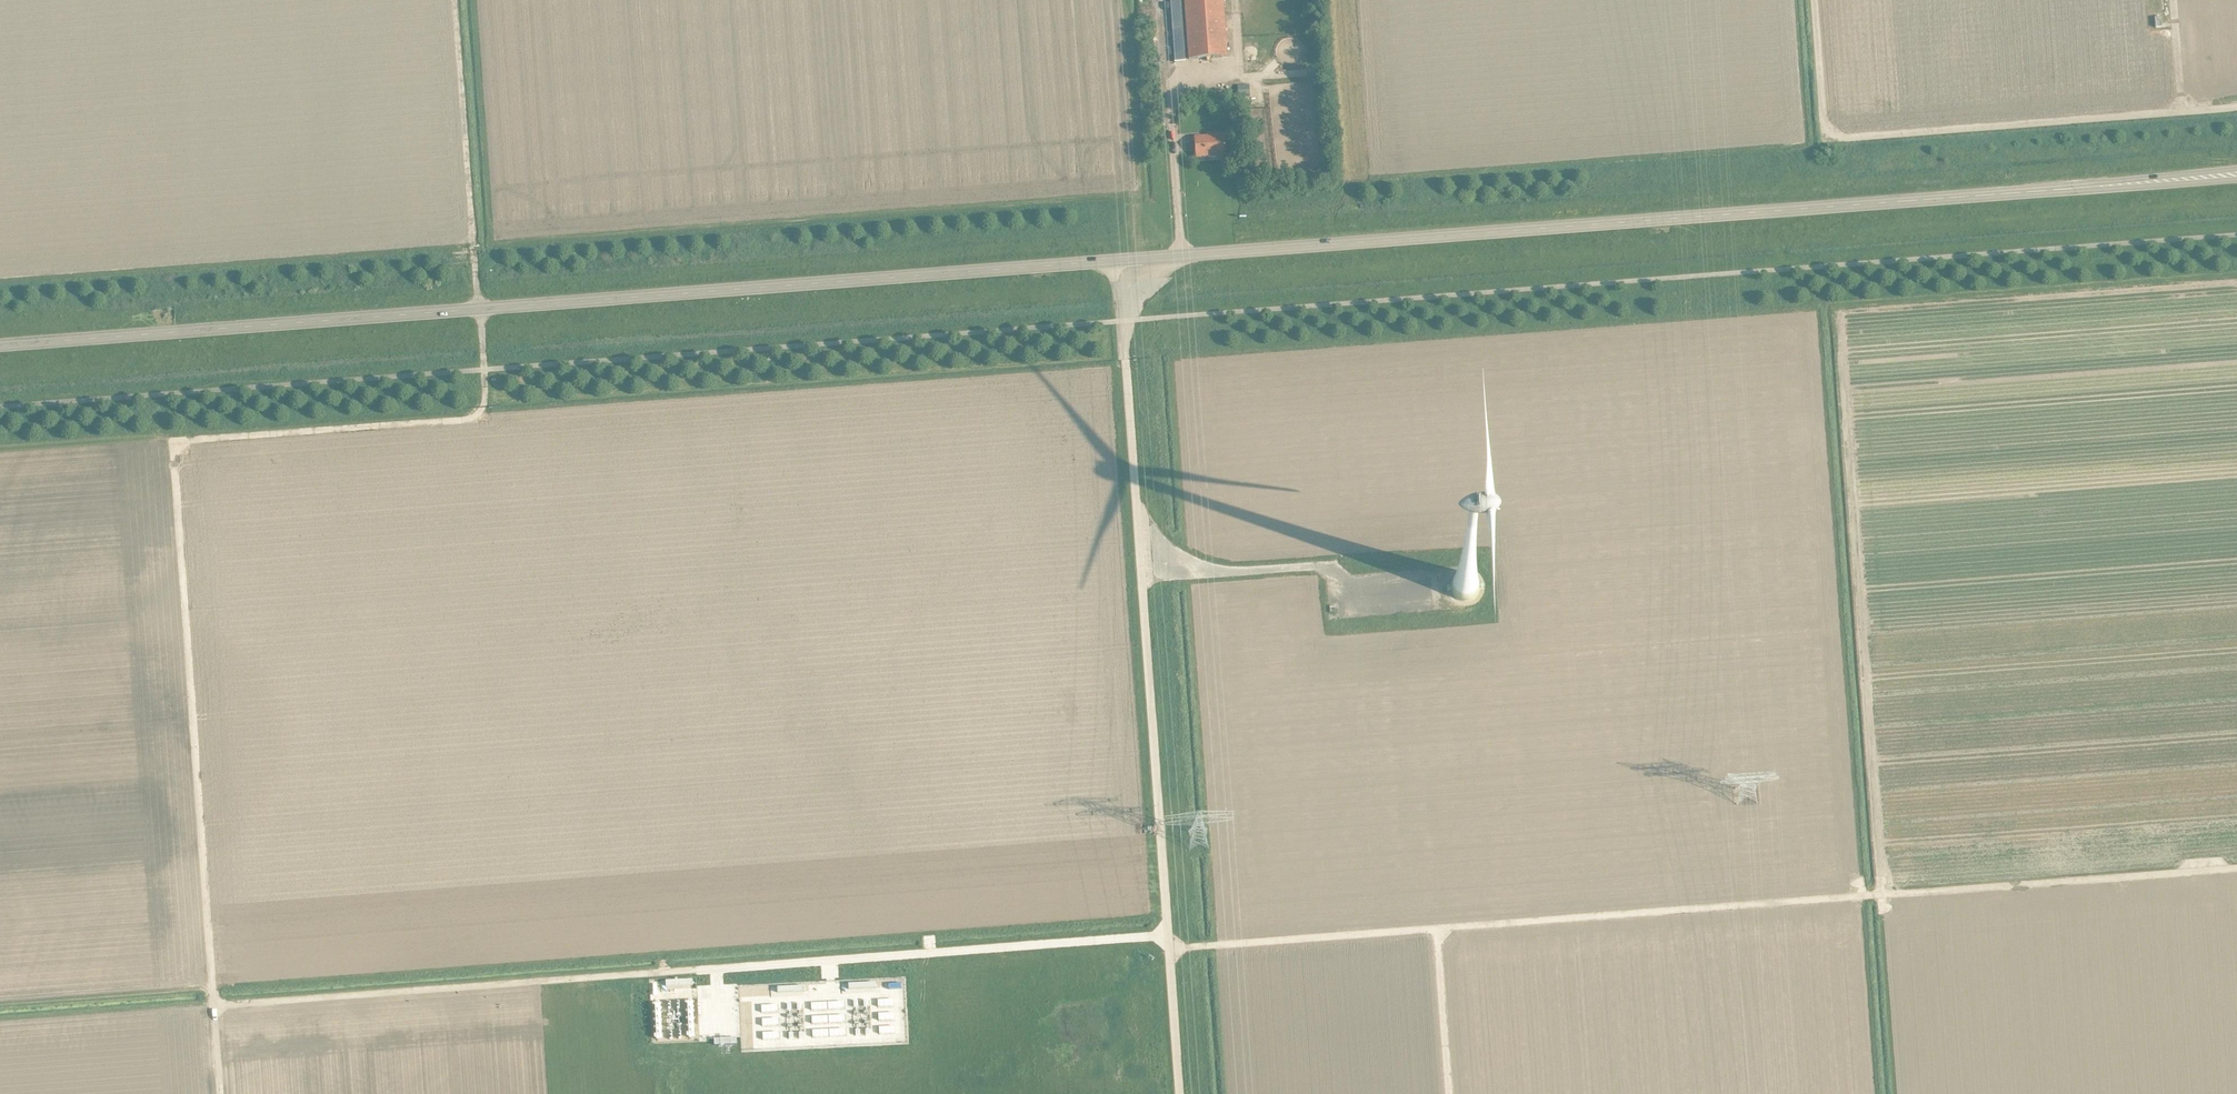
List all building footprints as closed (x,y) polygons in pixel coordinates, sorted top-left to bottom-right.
[(1189,59),(1227,56),(1223,0),(1184,0),(1189,59)] [(1194,138),(1196,158),(1223,156),(1222,135),(1194,138)] [(1450,587),(1451,590),(1451,592),(1452,594),(1453,595),(1454,596),(1455,597),(1456,598),(1457,599),(1458,599),(1459,600),(1461,600),(1463,601),(1466,601),(1468,600),(1470,600),(1471,599),(1473,599),(1474,598),(1475,597),(1476,596),(1476,595),(1477,594),(1478,593),(1479,591),(1479,588),(1479,585),(1479,582),(1478,579),(1476,577),(1475,575),(1473,574),(1471,573),(1468,572),(1466,572),(1463,572),(1461,572),(1459,573),(1457,574),(1455,576),(1453,577),(1452,579),(1451,582),(1450,584),(1450,587)]
